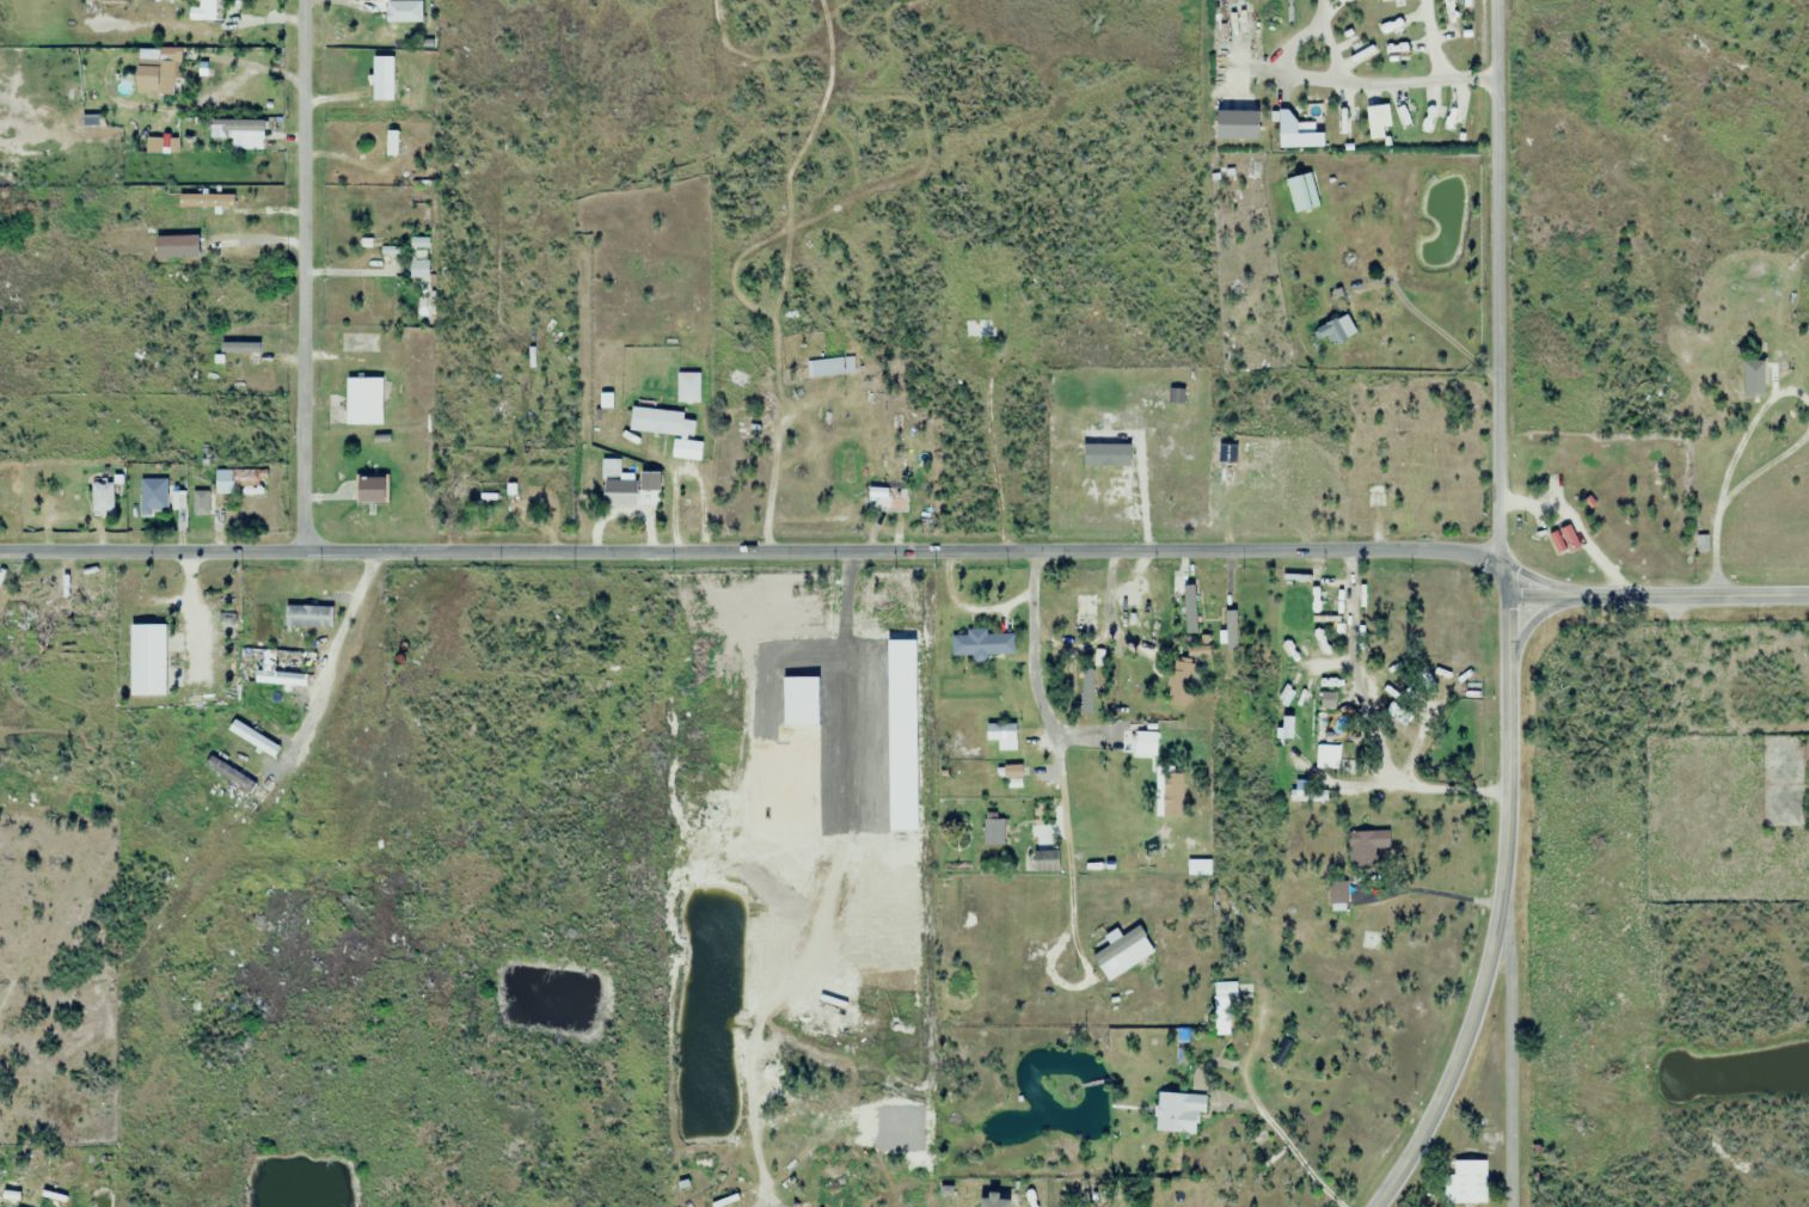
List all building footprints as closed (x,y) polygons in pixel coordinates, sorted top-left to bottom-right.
[(217,0),(197,0),(197,21),(217,21),(217,0)] [(397,1),(387,1),(387,42),(397,42),(397,1)] [(389,60),(378,60),(378,107),(389,107),(389,60)] [(157,96),(176,96),(176,62),(157,62),(157,96)] [(1250,141),(1250,117),(1217,117),(1217,141),(1250,141)] [(282,134),(282,120),(214,119),(213,133),(282,134)] [(1323,142),(1323,125),(1280,125),(1280,142),(1323,142)] [(1294,213),(1319,208),(1312,174),(1287,179),(1294,213)] [(690,259),(662,260),(662,267),(690,267),(690,259)] [(428,280),(428,261),(410,261),(410,280),(428,280)] [(1329,337),(1333,346),(1357,336),(1347,315),(1314,330),(1319,341),(1329,337)] [(995,341),(995,321),(964,321),(964,341),(995,341)] [(261,343),(215,343),(215,351),(261,351),(261,343)] [(808,379),(841,376),(839,359),(807,362),(808,379)] [(1736,400),(1782,379),(1773,360),(1727,381),(1736,400)] [(347,426),(382,426),(382,379),(347,379),(347,426)] [(683,413),(632,408),(629,432),(681,437),(683,413)] [(1220,464),(1237,464),(1237,447),(1220,447),(1220,464)] [(620,469),(602,469),(602,504),(636,504),(636,491),(620,491),(620,469)] [(235,495),(235,487),(266,487),(266,471),(215,471),(215,495),(235,495)] [(356,479),(356,505),(384,505),(384,479),(356,479)] [(114,512),(114,484),(91,484),(91,512),(114,512)] [(868,513),(908,513),(908,485),(868,485),(868,513)] [(208,519),(208,491),(192,491),(192,519),(208,519)] [(167,494),(140,494),(140,516),(167,516),(167,494)] [(1698,550),(1707,550),(1707,536),(1698,536),(1698,550)] [(1185,581),(1176,581),(1176,595),(1185,595),(1185,581)] [(1097,631),(1097,593),(1074,593),(1074,631),(1097,631)] [(1190,603),(1179,603),(1179,620),(1190,620),(1190,603)] [(1339,613),(1329,615),(1332,631),(1342,628),(1339,613)] [(165,695),(165,624),(130,624),(130,695),(165,695)] [(1014,654),(1014,632),(952,632),(952,658),(988,658),(988,654),(1014,654)] [(606,682),(624,682),(624,666),(606,666),(606,682)] [(1323,732),(1323,693),(1311,693),(1311,732),(1323,732)] [(1163,817),(1183,817),(1183,772),(1163,772),(1163,817)] [(1391,832),(1348,832),(1348,859),(1391,859),(1391,832)] [(1058,851),(1033,851),(1033,872),(1058,872),(1058,851)] [(1215,1035),(1238,1035),(1238,983),(1215,983),(1215,1035)] [(1206,1113),(1207,1095),(1158,1093),(1157,1132),(1197,1134),(1198,1113),(1206,1113)] [(34,1189),(30,1196),(41,1201),(57,1166),(37,1157),(25,1184),(34,1189)] [(1486,1162),(1448,1162),(1448,1204),(1486,1204),(1486,1162)] [(25,1202),(20,1180),(0,1184),(0,1206),(25,1202)]
